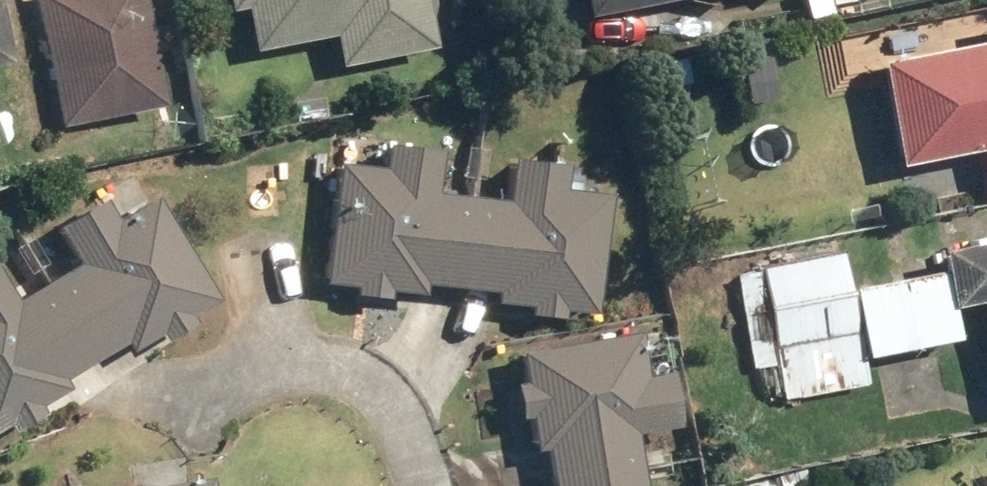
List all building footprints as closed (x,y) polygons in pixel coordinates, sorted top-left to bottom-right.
[(54,132),(165,112),(145,0),(31,0),(54,132)] [(226,17),(246,14),(253,55),(331,41),(335,67),(424,51),(415,0),(223,0),(226,17)] [(591,18),(695,0),(588,0),(591,18)] [(969,26),(972,44),(869,64),(890,168),(973,151),(983,202),(986,201),(986,23),(969,26)] [(372,176),(337,171),(323,286),(345,289),(344,300),(376,304),(377,292),(424,298),(426,288),(487,296),(485,307),(525,312),(524,321),(556,324),(557,310),(588,314),(602,194),(555,188),(558,169),(506,163),(501,204),(430,195),(435,155),(375,147),(372,176)] [(50,232),(75,269),(9,313),(0,299),(0,428),(5,424),(16,439),(44,420),(43,418),(70,400),(60,386),(118,346),(126,358),(154,339),(162,351),(199,326),(192,316),(212,302),(142,198),(109,220),(96,201),(50,232)] [(947,307),(975,302),(986,362),(986,241),(937,251),(941,276),(842,293),(836,257),(736,274),(753,370),(773,366),(779,399),(862,385),(857,357),(945,343),(939,309),(947,307)] [(626,339),(509,360),(526,455),(534,454),(540,485),(633,485),(623,430),(671,421),(659,355),(629,361),(626,339)]
